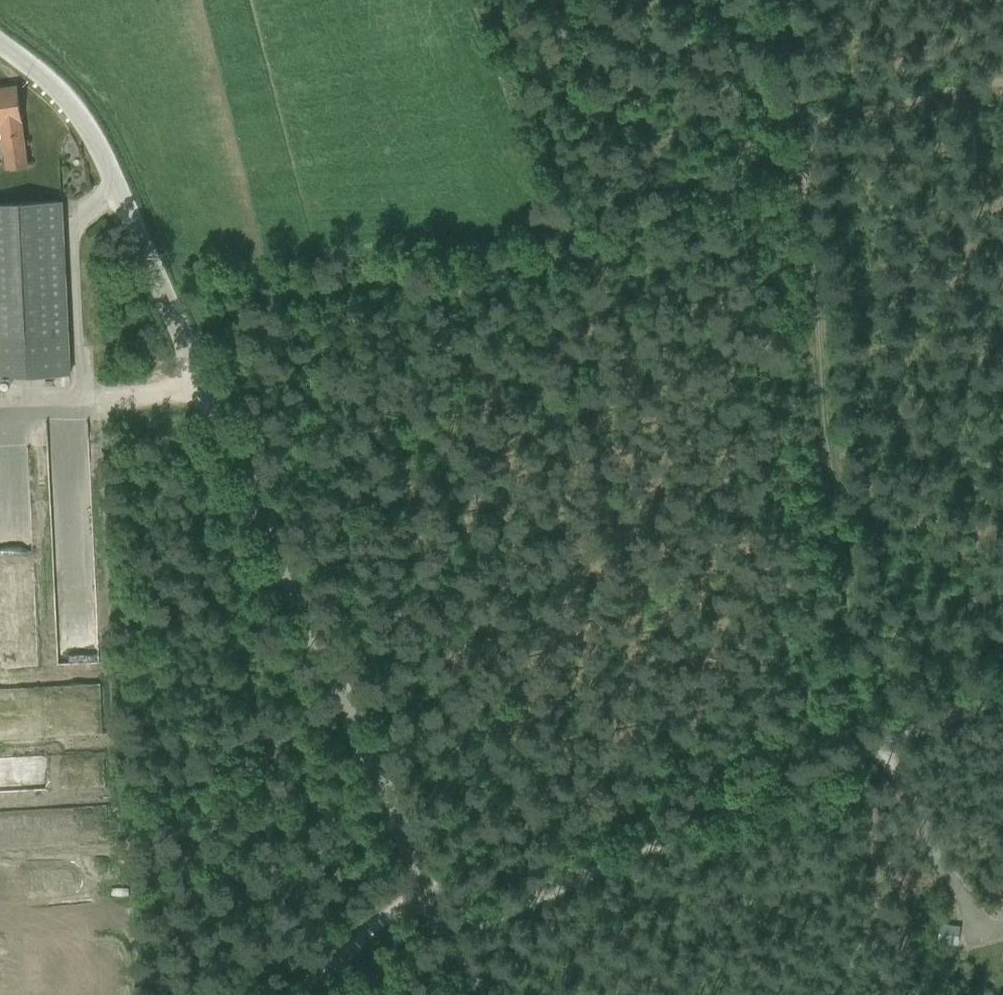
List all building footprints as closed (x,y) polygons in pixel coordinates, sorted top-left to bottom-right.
[(29,164),(18,84),(0,87),(0,138),(3,137),(7,167),(29,164)] [(0,203),(0,376),(72,373),(63,201),(0,203)] [(916,933),(917,951),(935,951),(935,933),(916,933)]
